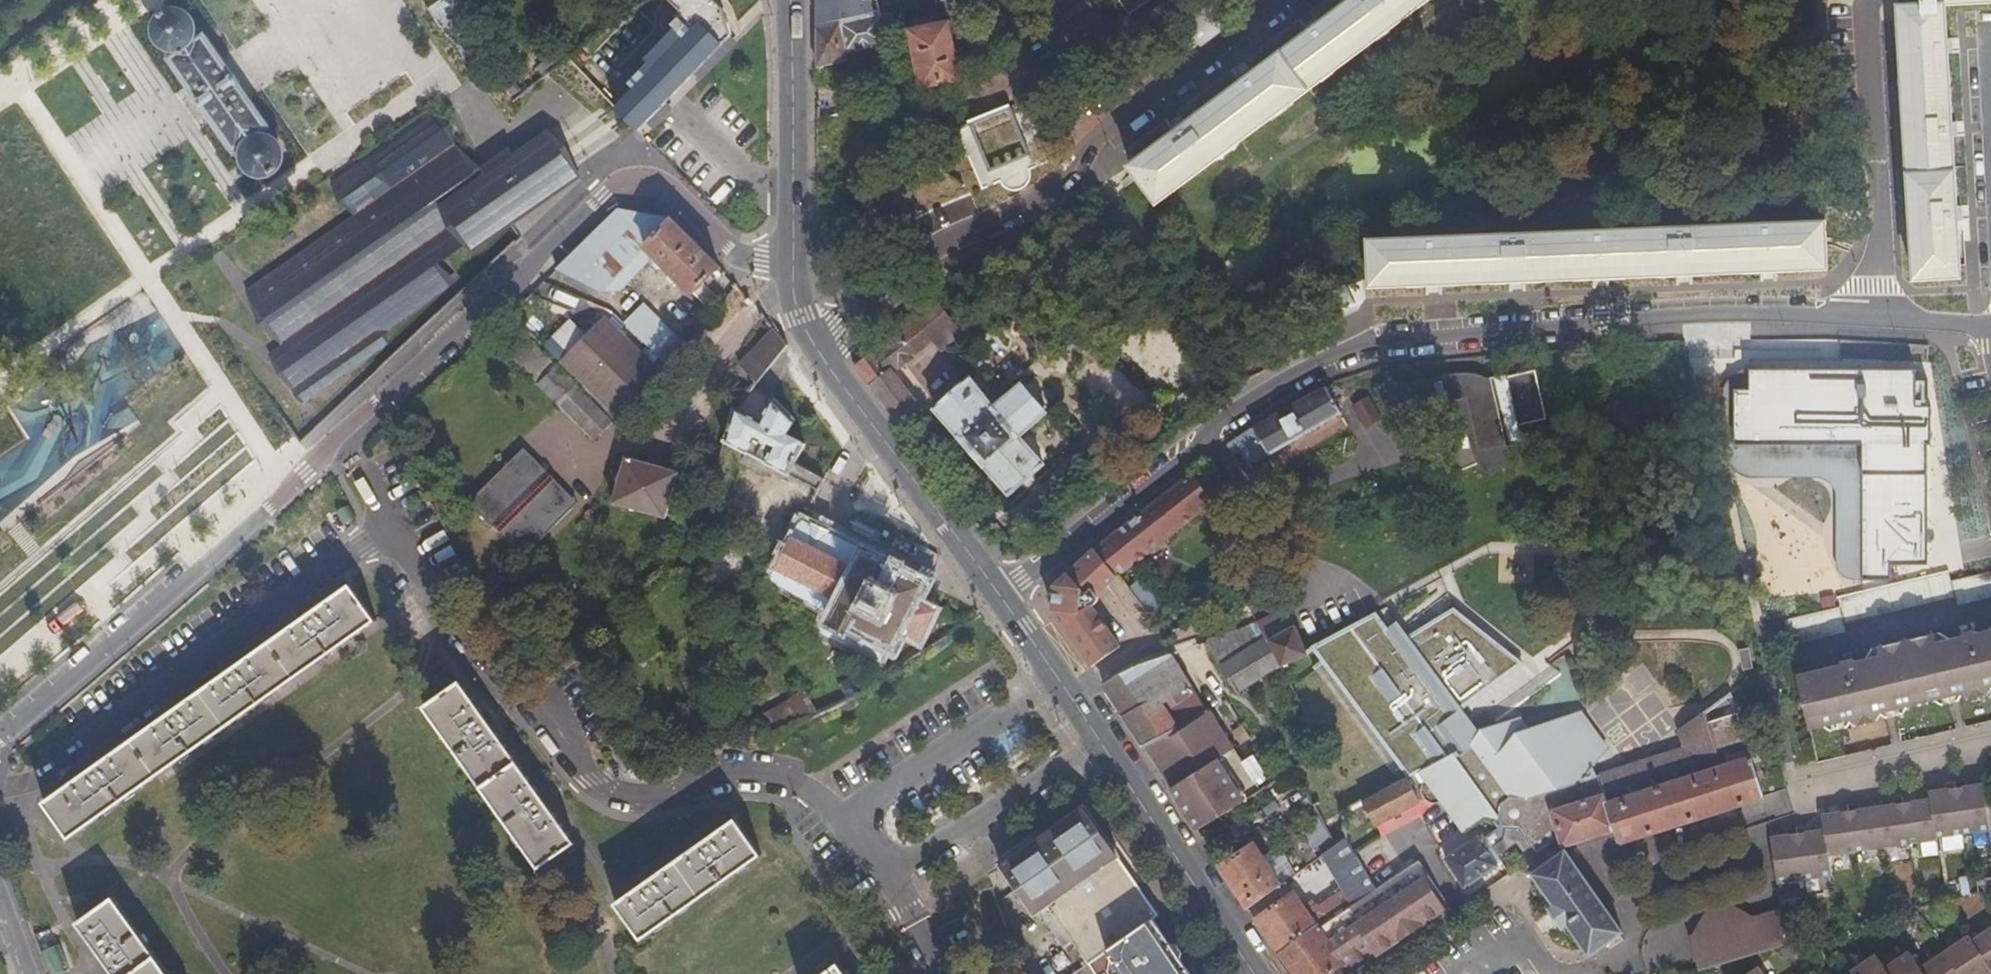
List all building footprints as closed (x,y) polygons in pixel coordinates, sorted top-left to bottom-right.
[(511,99),(529,85),(522,75),(462,0),(436,0),(427,6),(467,64),(477,58),(491,77),(507,95),(511,99)] [(729,30),(722,2),(720,0),(677,0),(688,10),(676,21),(680,25),(651,56),(660,65),(618,109),(637,127),(729,30)] [(817,25),(879,12),(878,9),(880,9),(878,0),(817,0),(817,25)] [(1133,12),(1150,0),(1125,0),(1133,12)] [(1135,162),(1162,198),(1425,0),(1352,0),(1135,162)] [(1957,0),(1940,0),(1941,1),(1900,3),(1916,274),(1961,271),(1958,218),(1953,132),(1948,46),(1947,37),(1946,1),(1957,0)] [(166,50),(172,52),(174,55),(168,60),(186,86),(210,123),(231,155),(238,151),(241,156),(241,162),(242,164),(243,167),(246,172),(248,174),(250,177),(255,179),(261,180),(267,180),(272,177),(276,175),(279,170),(281,164),(282,158),(281,154),(279,148),(275,144),(269,140),(263,139),(261,136),(267,132),(247,102),(220,61),(203,36),(195,40),(196,34),(196,28),(194,23),(191,18),(186,14),(180,12),(174,11),(168,12),(163,15),(160,17),(159,19),(156,25),(155,30),(155,36),(157,42),(161,46),(166,50)] [(891,11),(879,14),(883,30),(894,27),(891,11)] [(844,54),(885,43),(883,30),(879,14),(879,12),(817,25),(817,67),(845,61),(844,54)] [(949,19),(908,28),(920,86),(961,77),(949,19)] [(522,75),(529,85),(547,71),(560,60),(553,51),(522,75)] [(958,129),(981,184),(1037,161),(1015,107),(958,129)] [(478,172),(426,109),(370,146),(360,153),(330,176),(354,209),(249,291),(293,350),(281,359),(309,397),(394,342),(384,331),(455,282),(441,267),(474,245),(480,252),(521,224),(577,168),(550,134),(514,152),(511,147),(481,162),(485,169),(478,172)] [(703,294),(722,274),(679,229),(670,220),(667,220),(664,218),(620,210),(577,250),(628,301),(638,291),(620,273),(636,256),(648,267),(650,265),(653,265),(656,266),(656,268),(660,266),(691,295),(697,289),(703,294)] [(1825,224),(1373,239),(1373,253),(1375,286),(1415,285),(1511,281),(1600,278),(1681,275),(1777,271),(1827,269),(1825,224)] [(958,335),(933,300),(893,331),(896,333),(856,364),(897,417),(918,401),(895,370),(932,340),(940,349),(958,335)] [(543,346),(549,352),(560,363),(564,363),(617,417),(661,374),(603,319),(583,339),(566,323),(543,346)] [(679,344),(683,349),(697,333),(687,325),(679,335),(683,340),(679,344)] [(495,343),(537,385),(554,368),(513,326),(495,343)] [(758,384),(787,347),(775,332),(741,367),(758,384)] [(657,355),(669,367),(681,352),(669,341),(657,355)] [(651,362),(664,373),(669,367),(657,355),(651,362)] [(1914,367),(1748,365),(1748,389),(1733,389),(1732,440),(1865,442),(1863,576),(1890,577),(1890,561),(1925,561),(1927,409),(1914,409),(1914,367)] [(610,424),(554,368),(537,385),(592,441),(610,424)] [(1461,371),(1449,372),(1387,387),(1392,395),(1394,399),(1400,404),(1407,407),(1439,399),(1442,407),(1452,405),(1450,397),(1465,393),(1479,447),(1508,439),(1509,443),(1525,439),(1508,369),(1493,374),(1493,376),(1491,377),(1485,375),(1473,372),(1461,371)] [(966,382),(936,408),(1008,493),(1039,468),(1014,438),(1041,416),(1017,387),(989,409),(966,382)] [(1340,411),(1326,385),(1249,432),(1236,442),(1251,466),(1340,411)] [(1363,429),(1382,422),(1373,397),(1354,403),(1363,429)] [(804,444),(785,433),(794,421),(772,402),(763,422),(739,409),(734,408),(723,440),(725,442),(819,490),(840,456),(831,449),(826,454),(816,448),(801,469),(793,465),(804,444)] [(536,476),(542,471),(527,456),(521,461),(517,455),(498,474),(503,478),(495,487),(490,482),(472,500),(476,505),(472,510),(491,530),(494,527),(500,533),(497,536),(516,556),(520,550),(526,556),(544,538),(539,533),(548,524),(553,529),(572,511),(566,506),(571,501),(556,486),(550,491),(536,476)] [(677,502),(670,500),(677,474),(624,459),(612,503),(664,518),(667,510),(674,511),(677,502)] [(1215,501),(1194,473),(1099,547),(1121,574),(1215,501)] [(822,628),(824,632),(879,662),(883,651),(887,651),(896,634),(918,645),(932,615),(912,603),(922,584),(867,556),(868,551),(802,520),(771,581),(828,610),(822,620),(822,623),(822,628)] [(1059,583),(1052,606),(1066,627),(1094,608),(1093,606),(1095,604),(1097,600),(1097,596),(1096,593),(1121,574),(1099,547),(1059,583)] [(1498,555),(1497,581),(1523,582),(1524,556),(1498,555)] [(1963,578),(1967,603),(1990,598),(1990,572),(1963,578)] [(1957,606),(1967,603),(1963,578),(1953,581),(1950,573),(1838,598),(1839,606),(1785,619),(1790,643),(1846,631),(1844,622),(1955,598),(1957,606)] [(71,837),(373,622),(349,587),(47,802),(71,837)] [(1154,599),(1145,605),(1157,620),(1164,616),(1165,615),(1154,599)] [(1066,627),(1072,637),(1092,668),(1121,646),(1094,608),(1066,627)] [(1287,611),(1262,623),(1270,640),(1294,627),(1287,611)] [(1386,612),(1315,651),(1409,779),(1423,772),(1453,752),(1480,731),(1458,704),(1521,663),(1490,635),(1457,612),(1419,635),(1386,612)] [(1284,667),(1270,640),(1262,623),(1259,624),(1208,643),(1223,664),(1249,650),(1251,655),(1258,652),(1270,676),(1273,674),(1284,667)] [(1270,640),(1284,667),(1308,654),(1294,627),(1270,640)] [(1797,672),(1811,729),(1852,720),(1860,725),(1879,721),(1883,713),(1890,711),(1954,696),(1963,694),(1971,699),(1982,697),(1971,629),(1962,632),(1962,636),(1936,642),(1933,632),(1880,644),(1883,653),(1858,659),(1856,657),(1843,660),(1841,663),(1797,672)] [(1979,632),(1973,629),(1971,629),(1982,697),(1990,695),(1990,629),(1979,632)] [(1241,693),(1270,676),(1258,652),(1251,655),(1249,650),(1223,664),(1241,693)] [(1159,661),(1131,672),(1104,685),(1144,746),(1177,725),(1179,729),(1208,711),(1174,656),(1159,661)] [(838,685),(848,700),(863,692),(853,676),(838,685)] [(573,843),(533,789),(458,685),(423,709),(486,797),(538,868),(573,843)] [(755,732),(766,745),(819,715),(803,692),(753,722),(758,728),(755,732)] [(1480,731),(1453,752),(1423,772),(1447,801),(1466,829),(1483,813),(1493,817),(1495,815),(1497,814),(1514,824),(1754,745),(1745,711),(1714,719),(1711,708),(1687,727),(1692,746),(1600,777),(1595,769),(1611,754),(1595,732),(1591,735),(1579,718),(1532,730),(1523,719),(1480,731)] [(1144,746),(1174,791),(1237,751),(1211,709),(1208,711),(1179,729),(1177,725),(1144,746)] [(1624,843),(1768,795),(1762,774),(1754,745),(1514,824),(1512,824),(1514,830),(1528,825),(1531,836),(1527,837),(1541,857),(1564,841),(1563,839),(1563,836),(1565,834),(1566,834),(1571,846),(1619,829),(1624,843)] [(1263,793),(1237,751),(1174,791),(1201,832),(1263,793)] [(1409,779),(1365,802),(1380,826),(1424,802),(1424,800),(1409,779)] [(1774,839),(1778,866),(1781,886),(1805,883),(1831,879),(1829,860),(1855,856),(1882,853),(1910,849),(1937,845),(1937,843),(1963,839),(1990,835),(1990,826),(1985,787),(1973,789),(1956,791),(1945,793),(1931,795),(1932,800),(1930,800),(1917,802),(1904,804),(1888,806),(1875,808),(1862,810),(1848,812),(1835,814),(1823,816),(1823,824),(1825,831),(1824,831),(1811,833),(1798,835),(1785,837),(1774,839)] [(1090,960),(1116,942),(1153,916),(1158,912),(1083,806),(1000,864),(1034,912),(1049,903),(1067,929),(1056,938),(1062,946),(1074,939),(1090,960)] [(1304,830),(1314,844),(1329,833),(1319,819),(1304,830)] [(643,939),(760,855),(735,820),(618,904),(643,939)] [(1528,825),(1514,830),(1518,840),(1527,837),(1531,836),(1528,825)] [(1501,852),(1503,850),(1498,842),(1494,836),(1491,838),(1487,832),(1453,855),(1471,883),(1506,860),(1501,852)] [(1348,842),(1338,849),(1325,858),(1347,891),(1324,907),(1322,906),(1311,914),(1290,883),(1284,887),(1250,910),(1280,954),(1378,889),(1348,842)] [(1257,845),(1224,868),(1250,910),(1284,887),(1257,845)] [(1572,926),(1592,956),(1595,954),(1627,932),(1571,853),(1539,874),(1537,875),(1558,906),(1553,909),(1567,929),(1572,926)] [(1416,863),(1378,889),(1280,954),(1294,973),(1332,973),(1441,901),(1416,863)] [(1784,904),(1781,886),(1778,866),(1769,868),(1775,905),(1784,904)] [(76,918),(115,973),(167,973),(125,915),(110,893),(76,918)] [(1447,909),(1441,901),(1332,973),(1352,973),(1447,909)] [(1700,969),(1790,945),(1784,908),(1691,934),(1700,969)] [(1180,955),(1183,948),(1178,941),(1170,940),(1153,916),(1116,942),(1111,967),(1115,973),(1193,973),(1180,955)] [(1976,973),(1977,973),(1987,973),(1990,971),(1990,927),(1973,938),(1970,933),(1919,963),(1910,949),(1885,966),(1875,952),(1851,969),(1855,973),(1974,973),(1976,973)] [(1097,971),(1090,960),(1070,973),(1093,973),(1097,971)] [(839,964),(824,973),(845,973),(839,964)] [(1759,965),(1746,973),(1765,973),(1759,965)]
